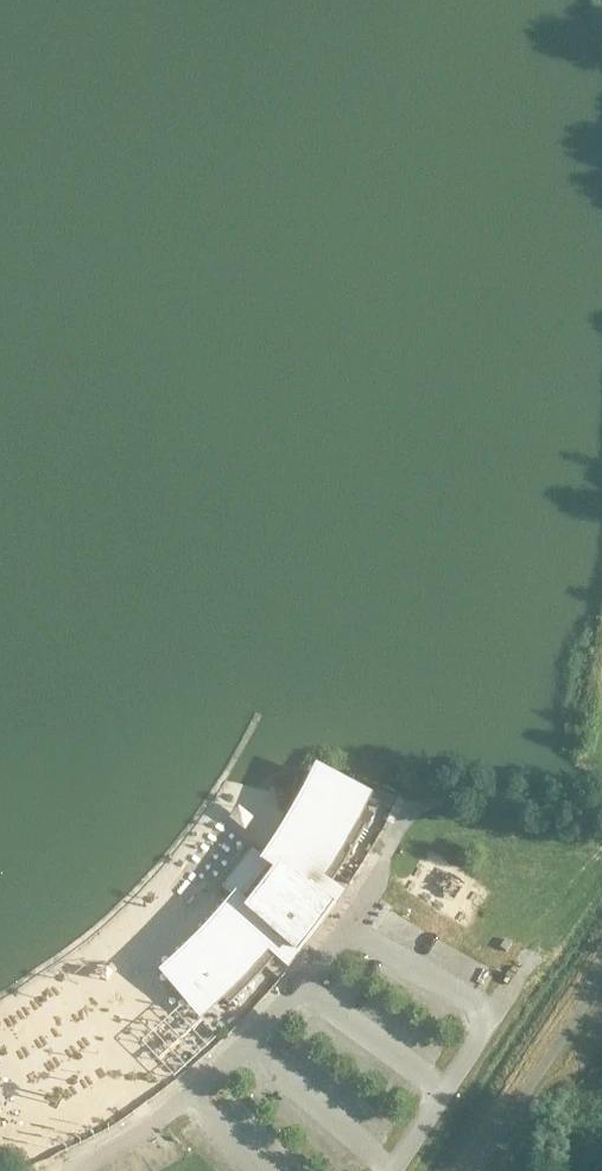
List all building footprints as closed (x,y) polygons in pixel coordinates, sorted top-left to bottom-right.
[(326,774),(259,880),(174,973),(200,1001),(211,991),(224,1005),(270,956),(281,966),(346,881),(334,873),(370,813),(353,804),(359,791),(326,774)] [(371,803),(393,809),(397,795),(375,788),(371,803)] [(507,953),(512,946),(505,940),(499,948),(507,953)] [(146,1076),(184,1055),(172,1032),(134,1054),(146,1076)]
